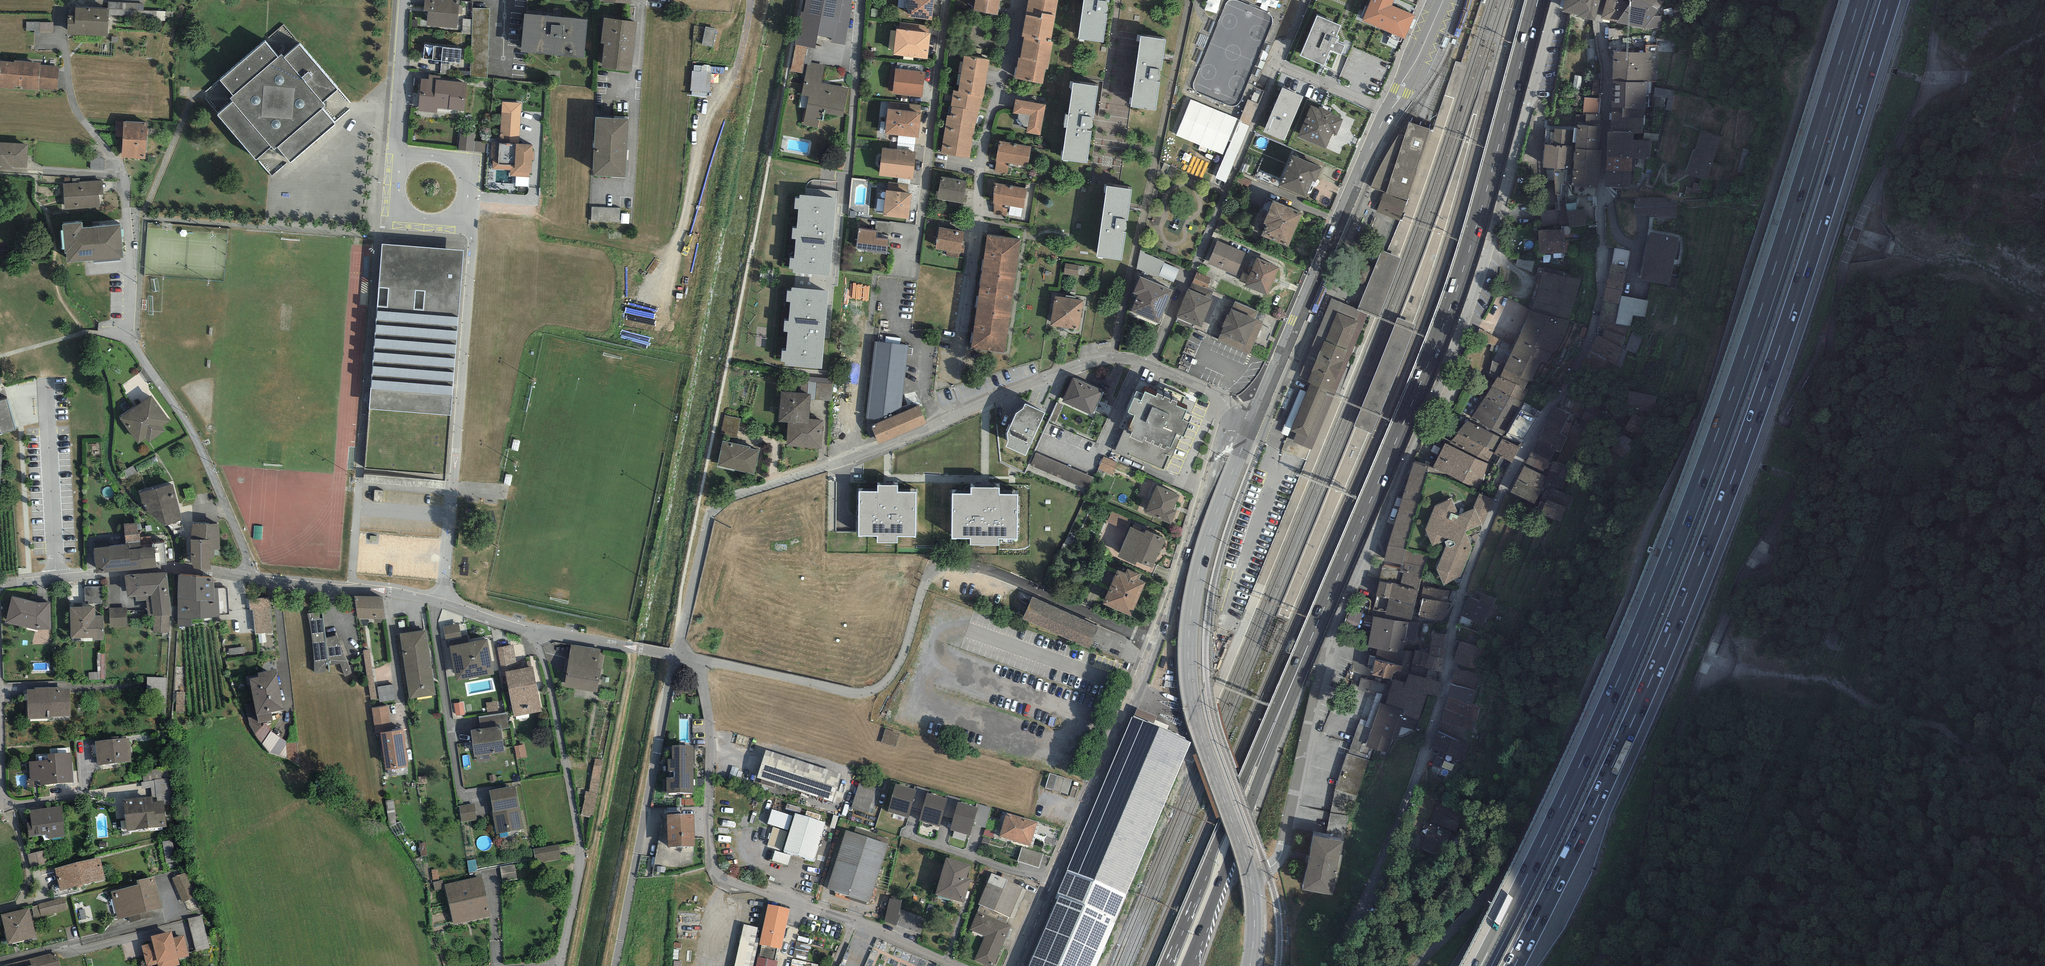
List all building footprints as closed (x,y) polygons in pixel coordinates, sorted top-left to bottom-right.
[(426,26),(457,29),(460,0),(425,0),(424,11),(428,11),(426,26)] [(795,44),(807,47),(815,48),(818,35),(832,38),(833,38),(837,21),(839,21),(843,0),(804,0),(795,44)] [(839,21),(837,21),(833,38),(832,38),(831,42),(845,45),(852,5),(851,5),(852,0),(843,0),(839,21)] [(907,15),(931,18),(934,0),(909,0),(907,15)] [(1000,0),(975,0),(974,11),(998,15),(1000,0)] [(1022,37),(1024,37),(1050,42),(1058,0),(1028,0),(1022,37)] [(1078,36),(1104,39),(1109,0),(1083,0),(1078,36)] [(1362,18),(1405,36),(1415,13),(1392,3),(1393,0),(1370,0),(1362,18)] [(1563,8),(1580,12),(1579,14),(1594,18),(1599,0),(1565,0),(1563,8)] [(1603,16),(1643,26),(1658,26),(1659,17),(1651,17),(1663,0),(1632,0),(1629,4),(1623,0),(1608,0),(1603,16)] [(144,3),(108,2),(108,8),(109,9),(109,15),(143,17),(143,20),(165,21),(166,11),(143,10),(144,3)] [(108,8),(75,7),(75,16),(68,16),(67,35),(108,36),(109,15),(109,9),(108,8)] [(489,9),(472,8),(470,77),(487,78),(489,9)] [(588,20),(524,14),(521,52),(584,58),(588,20)] [(1341,26),(1317,16),(1300,56),(1324,66),(1331,50),(1341,54),(1345,46),(1337,43),(1339,38),(1336,37),(1341,26)] [(604,44),(601,68),(631,72),(637,22),(604,18),(601,43),(604,44)] [(54,22),(26,22),(26,31),(53,32),(54,22)] [(930,32),(897,27),(894,53),(927,58),(930,32)] [(716,45),(718,30),(709,28),(707,44),(716,45)] [(1165,38),(1142,35),(1133,103),(1157,106),(1165,38)] [(1053,42),(1050,42),(1024,37),(1020,59),(1018,58),(1015,79),(1043,84),(1046,69),(1048,69),(1053,42)] [(338,89),(300,45),(284,58),(281,55),(278,58),(265,42),(221,79),(234,95),(231,98),(234,102),(218,115),(256,160),(272,146),(274,149),(277,147),(291,163),(336,125),(322,109),(326,106),(323,102),(338,89)] [(802,73),(807,47),(795,44),(790,70),(802,73)] [(1645,53),(1615,51),(1614,78),(1646,81),(1657,82),(1657,45),(1646,44),(1645,53)] [(460,63),(461,49),(443,48),(443,47),(434,46),(434,45),(424,45),(423,59),(433,59),(433,60),(441,61),(460,63)] [(990,60),(964,56),(962,69),(988,73),(990,60)] [(0,61),(0,88),(38,91),(38,89),(58,90),(59,66),(41,65),(41,62),(14,60),(14,62),(0,61)] [(843,116),(848,88),(821,83),(825,65),(811,62),(811,65),(807,65),(802,95),(809,96),(803,125),(818,128),(819,120),(823,120),(824,113),(843,116)] [(710,91),(711,64),(691,64),(691,91),(710,91)] [(922,96),(925,71),(896,68),(893,93),(922,96)] [(985,86),(988,73),(962,69),(958,91),(958,93),(984,97),(985,86)] [(441,76),(429,75),(428,79),(421,78),(418,111),(437,113),(438,108),(464,111),(467,82),(441,80),(441,76)] [(1646,81),(1614,78),(1612,105),(1645,107),(1646,81)] [(1098,84),(1073,81),(1063,156),(1088,160),(1098,84)] [(1303,96),(1282,88),(1264,132),(1284,141),(1303,96)] [(978,111),(984,97),(958,93),(958,91),(954,90),(951,106),(952,106),(978,111)] [(1587,111),(1587,119),(1598,120),(1600,98),(1586,97),(1584,111),(1587,111)] [(1045,103),(1015,98),(1013,112),(1030,115),(1027,131),(1040,134),(1045,103)] [(1248,98),(1239,119),(1249,123),(1257,102),(1248,98)] [(1176,136),(1224,152),(1237,115),(1189,99),(1176,136)] [(521,103),(502,102),(499,142),(499,143),(519,144),(521,103)] [(1645,107),(1612,105),(1611,130),(1633,131),(1644,131),(1645,107)] [(975,126),(978,111),(952,106),(951,116),(947,115),(946,122),(975,126)] [(1332,112),(1320,107),(1319,109),(1311,106),(1297,137),(1326,149),(1333,134),(1336,135),(1343,120),(1331,115),(1332,112)] [(922,112),(889,108),(886,133),(898,135),(915,137),(919,137),(922,112)] [(628,119),(595,118),(593,176),(626,177),(628,119)] [(124,122),(116,122),(115,123),(115,136),(123,137),(124,122)] [(147,123),(124,122),(123,137),(122,158),(145,159),(147,123)] [(972,141),(975,126),(946,122),(943,137),(972,141)] [(1404,136),(1385,192),(1407,200),(1430,129),(1424,127),(1415,124),(1409,122),(1404,136)] [(1600,127),(1578,124),(1576,147),(1598,149),(1600,127)] [(1547,129),(1544,164),(1554,165),(1567,166),(1570,166),(1572,131),(1547,129)] [(1611,130),(1609,129),(1607,155),(1635,157),(1650,157),(1651,139),(1633,138),(1633,131),(1611,130)] [(1719,137),(1702,131),(1696,151),(1694,150),(1687,171),(1706,177),(1707,175),(1720,180),(1724,167),(1711,162),(1719,137)] [(475,134),(460,132),(458,150),(486,153),(487,143),(474,141),(475,134)] [(1370,187),(1385,192),(1404,136),(1398,134),(1378,169),(1370,187)] [(896,150),(913,152),(915,137),(898,135),(896,150)] [(970,158),(972,141),(943,137),(940,153),(970,158)] [(1032,145),(999,140),(996,159),(994,171),(1008,173),(1008,162),(1029,166),(1032,145)] [(499,142),(492,141),(491,158),(493,158),(492,169),(510,170),(510,176),(530,177),(530,173),(531,173),(532,160),(534,160),(535,151),(533,151),(533,145),(519,144),(499,143),(499,142)] [(12,169),(12,167),(27,168),(28,144),(0,142),(0,169),(12,169)] [(1598,149),(1576,147),(1573,183),(1597,185),(1600,149),(1598,149)] [(896,150),(883,148),(880,175),(914,179),(917,152),(913,152),(896,150)] [(1322,166),(1292,153),(1279,183),(1305,194),(1312,178),(1316,180),(1322,166)] [(1635,157),(1607,155),(1606,168),(1631,169),(1634,169),(1635,157)] [(1567,166),(1554,165),(1557,193),(1561,193),(1562,183),(1565,183),(1567,166)] [(1631,169),(1606,168),(1606,183),(1631,184),(1631,169)] [(967,181),(943,177),(939,199),(948,200),(947,207),(959,209),(960,203),(964,204),(967,181)] [(1252,182),(1240,177),(1237,184),(1249,189),(1252,182)] [(79,183),(63,184),(64,209),(100,207),(99,195),(103,194),(102,180),(79,182),(79,183)] [(1028,187),(996,182),(993,201),(994,213),(1004,215),(1004,204),(1025,207),(1028,187)] [(1693,189),(1687,187),(1686,193),(1698,191),(1700,184),(1694,183),(1693,189)] [(1131,187),(1107,184),(1098,253),(1122,256),(1131,187)] [(912,191),(885,189),(883,214),(909,217),(912,191)] [(837,198),(800,195),(799,199),(795,199),(794,209),(798,209),(797,228),(792,228),(791,239),(796,239),(794,258),(790,258),(789,268),(793,269),(793,273),(829,276),(837,198)] [(1406,203),(1385,195),(1379,210),(1401,219),(1406,203)] [(1666,198),(1636,198),(1636,212),(1650,212),(1650,214),(1675,215),(1676,203),(1666,203),(1666,198)] [(1303,211),(1274,199),(1264,221),(1266,222),(1262,233),(1288,244),(1303,211)] [(1560,210),(1541,212),(1542,225),(1585,222),(1584,209),(1566,210),(1565,201),(1560,201),(1560,210)] [(591,206),(591,220),(620,220),(620,206),(591,206)] [(1376,245),(1384,248),(1394,225),(1385,221),(1376,245)] [(82,223),(62,224),(65,253),(66,253),(67,263),(93,261),(93,263),(120,261),(120,258),(123,258),(121,225),(83,228),(82,223)] [(964,231),(940,226),(936,247),(945,249),(944,255),(955,258),(957,251),(960,252),(964,231)] [(877,229),(859,227),(857,248),(887,251),(889,237),(876,236),(877,229)] [(1563,230),(1539,230),(1539,253),(1564,253),(1563,230)] [(1677,238),(1651,233),(1642,277),(1668,282),(1677,238)] [(988,234),(982,272),(1017,278),(1023,239),(988,234)] [(1245,252),(1218,241),(1209,263),(1236,274),(1245,252)] [(468,254),(386,247),(365,472),(447,480),(468,254)] [(1616,247),(1614,260),(1628,262),(1630,250),(1616,247)] [(1165,260),(1141,250),(1138,268),(1158,276),(1165,260)] [(1368,286),(1358,308),(1369,313),(1378,317),(1402,258),(1382,250),(1375,268),(1368,286)] [(1278,264),(1258,256),(1245,285),(1266,293),(1278,264)] [(1368,286),(1375,268),(1359,261),(1352,279),(1368,286)] [(1079,265),(1066,263),(1064,274),(1078,276),(1079,265)] [(1630,270),(1613,266),(1604,303),(1621,307),(1623,298),(1630,270)] [(1011,315),(1017,278),(982,272),(976,310),(1011,315)] [(1211,278),(1197,272),(1193,282),(1207,287),(1211,278)] [(1581,281),(1543,272),(1531,310),(1569,320),(1581,281)] [(1173,289),(1140,275),(1133,292),(1138,294),(1132,310),(1159,322),(1173,289)] [(1678,278),(1671,277),(1669,287),(1675,288),(1678,278)] [(828,291),(791,288),(791,292),(787,291),(786,302),(790,302),(788,321),(784,321),(783,331),(787,332),(786,351),(782,351),(781,361),(785,361),(785,366),(821,369),(828,291)] [(1212,298),(1188,288),(1176,315),(1201,325),(1212,298)] [(1083,299),(1055,295),(1051,323),(1079,327),(1083,299)] [(1308,378),(1336,311),(1357,320),(1308,437),(1297,432),(1293,441),(1311,449),(1335,394),(1369,313),(1358,308),(1331,297),(1299,374),(1308,378)] [(1647,303),(1623,298),(1621,307),(1615,326),(1631,329),(1633,319),(1644,321),(1647,303)] [(1621,307),(1604,303),(1598,328),(1614,332),(1615,326),(1621,307)] [(1263,322),(1231,308),(1216,341),(1249,355),(1263,322)] [(1005,353),(1011,315),(976,310),(971,349),(1005,353)] [(1531,310),(1505,367),(1492,361),(1488,376),(1495,380),(1497,377),(1525,389),(1529,380),(1531,381),(1540,362),(1545,364),(1552,353),(1555,354),(1562,343),(1567,332),(1568,325),(1569,320),(1531,310)] [(1292,426),(1290,430),(1297,432),(1308,437),(1357,320),(1336,311),(1308,378),(1307,380),(1310,382),(1305,394),(1292,426)] [(1399,318),(1354,427),(1370,433),(1388,392),(1401,359),(1414,324),(1399,318)] [(1644,331),(1634,328),(1627,348),(1636,351),(1644,331)] [(1601,338),(1598,337),(1583,366),(1607,380),(1622,350),(1625,339),(1604,330),(1601,338)] [(908,345),(875,340),(866,418),(881,415),(901,407),(908,345)] [(833,379),(801,376),(800,386),(801,386),(800,393),(811,394),(811,399),(831,401),(833,379)] [(1103,389),(1073,377),(1063,401),(1092,413),(1103,389)] [(1525,389),(1497,377),(1495,380),(1492,386),(1522,402),(1528,390),(1525,389)] [(1492,386),(1485,397),(1517,414),(1524,402),(1522,402),(1492,386)] [(778,422),(788,422),(786,447),(822,449),(824,420),(809,419),(811,399),(811,394),(800,393),(781,391),(778,422)] [(1156,396),(1145,392),(1144,395),(1137,391),(1134,398),(1127,412),(1129,413),(1127,417),(1130,418),(1115,452),(1130,459),(1131,456),(1164,470),(1170,456),(1172,457),(1179,439),(1181,440),(1182,436),(1184,437),(1190,422),(1183,419),(1187,410),(1176,405),(1177,402),(1172,400),(1171,403),(1169,402),(1171,399),(1165,397),(1163,400),(1161,399),(1162,396),(1157,393),(1156,396)] [(1652,411),(1654,404),(1655,397),(1630,391),(1629,399),(1627,406),(1652,411)] [(1305,394),(1298,392),(1286,423),(1292,426),(1305,394)] [(151,395),(119,418),(138,444),(146,438),(149,443),(165,431),(162,427),(170,421),(151,395)] [(1517,414),(1485,397),(1480,405),(1512,423),(1517,414)] [(0,401),(0,435),(15,430),(7,399),(0,401)] [(1045,411),(1025,402),(1023,406),(1016,411),(1007,430),(1008,440),(1006,444),(1026,453),(1045,411)] [(919,404),(873,425),(880,441),(926,421),(919,404)] [(1512,423),(1480,405),(1471,418),(1503,434),(1512,423)] [(1570,414),(1555,407),(1537,441),(1555,450),(1560,452),(1567,437),(1560,434),(1570,414)] [(1583,415),(1604,421),(1606,413),(1586,407),(1583,415)] [(1581,421),(1602,428),(1604,421),(1583,415),(1581,421)] [(1643,420),(1632,415),(1625,428),(1636,434),(1643,420)] [(740,421),(725,418),(721,436),(736,439),(740,421)] [(1502,439),(1467,420),(1457,433),(1494,452),(1502,439)] [(1602,428),(1581,421),(1579,428),(1600,434),(1602,428)] [(1586,433),(1572,427),(1570,433),(1584,438),(1586,433)] [(1487,463),(1494,452),(1457,433),(1448,445),(1487,463)] [(1581,446),(1584,438),(1570,433),(1567,441),(1581,446)] [(1632,441),(1620,433),(1615,441),(1629,451),(1631,448),(1629,446),(1632,441)] [(1520,447),(1502,439),(1499,445),(1516,454),(1520,447)] [(750,447),(723,441),(717,467),(734,471),(734,470),(754,475),(760,451),(750,448),(750,447)] [(1555,450),(1537,441),(1532,452),(1550,461),(1555,450)] [(1579,453),(1581,446),(1567,441),(1564,448),(1579,453)] [(1624,459),(1629,451),(1615,441),(1610,449),(1624,459)] [(1448,445),(1445,443),(1439,455),(1484,476),(1487,463),(1448,445)] [(1512,463),(1516,454),(1499,445),(1494,454),(1512,463)] [(1576,460),(1579,453),(1564,448),(1562,455),(1576,460)] [(1624,459),(1610,449),(1602,460),(1616,470),(1624,459)] [(1544,474),(1550,461),(1532,452),(1525,465),(1544,474)] [(1093,478),(1036,453),(1030,466),(1087,490),(1093,478)] [(1480,491),(1484,476),(1439,455),(1432,467),(1480,491)] [(1574,468),(1576,460),(1562,455),(1559,463),(1567,466),(1574,468)] [(1118,465),(1104,458),(1098,470),(1112,476),(1118,465)] [(1559,463),(1558,462),(1553,460),(1548,473),(1562,478),(1567,466),(1559,463)] [(1427,467),(1413,463),(1387,546),(1383,564),(1400,568),(1405,549),(1418,503),(1427,467)] [(1518,479),(1541,490),(1543,485),(1547,477),(1524,466),(1518,479)] [(1574,468),(1567,466),(1562,478),(1576,483),(1581,471),(1574,468)] [(1579,484),(1576,483),(1562,478),(1548,473),(1547,476),(1548,477),(1545,485),(1551,488),(1574,496),(1579,484)] [(1541,490),(1518,479),(1511,492),(1534,503),(1541,490)] [(899,484),(877,483),(876,491),(858,491),(857,533),(875,533),(875,540),(898,540),(898,534),(917,534),(917,491),(898,491),(899,484)] [(173,484),(139,493),(142,504),(147,511),(165,526),(182,520),(173,484)] [(1000,484),(971,484),(971,492),(953,492),(953,535),(971,535),(971,541),(998,541),(998,535),(1017,535),(1018,492),(1000,492),(1000,484)] [(1181,496),(1159,486),(1147,514),(1172,525),(1178,511),(1175,510),(1181,496)] [(1569,510),(1574,496),(1551,488),(1547,500),(1567,508),(1566,509),(1569,510)] [(1493,499),(1479,493),(1473,508),(1474,509),(1459,515),(1451,499),(1435,505),(1425,529),(1433,546),(1445,542),(1446,545),(1437,570),(1444,586),(1460,577),(1472,548),(1465,531),(1481,524),(1483,525),(1493,499)] [(1561,522),(1566,509),(1567,508),(1547,500),(1541,514),(1561,522)] [(1122,526),(1126,514),(1111,510),(1108,522),(1122,526)] [(137,523),(124,524),(125,543),(140,542),(140,533),(138,534),(137,523)] [(219,524),(192,524),(191,540),(191,570),(210,569),(210,559),(214,559),(214,550),(220,550),(219,524)] [(1146,534),(1132,528),(1120,556),(1138,564),(1140,561),(1154,568),(1167,539),(1148,530),(1146,534)] [(125,545),(123,546),(125,571),(156,568),(156,565),(166,564),(164,543),(141,545),(140,542),(125,543),(125,545)] [(96,573),(125,571),(123,546),(94,548),(96,573)] [(1428,555),(1405,549),(1400,568),(1399,571),(1404,572),(1400,585),(1419,590),(1428,555)] [(1127,575),(1120,572),(1106,604),(1134,616),(1148,584),(1139,580),(1142,574),(1130,569),(1127,575)] [(167,573),(124,576),(127,597),(136,596),(151,595),(153,616),(154,617),(170,616),(172,616),(167,573)] [(214,579),(179,575),(178,626),(191,626),(191,619),(220,617),(218,588),(214,588),(214,579)] [(1391,584),(1380,581),(1376,596),(1415,604),(1419,590),(1400,585),(1392,583),(1391,584)] [(102,586),(84,587),(85,604),(102,604),(102,586)] [(1450,591),(1423,586),(1421,598),(1423,598),(1447,603),(1450,591)] [(1480,601),(1470,597),(1461,615),(1484,625),(1497,599),(1484,593),(1480,601)] [(146,600),(148,616),(153,616),(151,595),(136,596),(136,601),(146,600)] [(37,602),(12,596),(5,622),(36,630),(51,630),(50,602),(37,602)] [(382,597),(354,596),(357,619),(374,619),(374,622),(383,622),(383,619),(386,619),(382,597)] [(1412,620),(1415,604),(1376,596),(1373,610),(1386,613),(1385,614),(1412,620)] [(269,597),(248,599),(250,610),(253,610),(255,634),(273,632),(269,597)] [(1100,628),(1034,598),(1024,620),(1090,650),(1100,628)] [(1449,604),(1447,603),(1423,598),(1419,617),(1445,623),(1449,604)] [(95,606),(70,607),(71,638),(92,638),(92,641),(104,640),(103,615),(95,615),(95,606)] [(127,608),(109,608),(110,627),(127,627),(127,608)] [(322,612),(307,614),(308,617),(310,627),(311,633),(314,655),(314,666),(314,673),(326,672),(326,666),(328,666),(340,663),(345,676),(352,673),(337,635),(326,638),(325,638),(322,612)] [(169,633),(170,616),(154,617),(153,632),(169,633)] [(1368,647),(1377,648),(1375,660),(1402,666),(1401,672),(1410,674),(1412,665),(1414,652),(1404,650),(1408,623),(1373,617),(1368,647)] [(443,627),(447,648),(450,648),(450,646),(463,644),(459,624),(443,627)] [(426,630),(400,634),(409,699),(436,695),(426,630)] [(1448,635),(1432,632),(1430,646),(1446,648),(1448,635)] [(463,644),(450,646),(450,648),(456,682),(494,675),(487,639),(463,644)] [(1483,649),(1460,641),(1453,662),(1476,670),(1483,649)] [(502,676),(506,675),(505,671),(518,669),(513,644),(497,647),(502,676)] [(600,649),(571,644),(564,687),(598,692),(604,654),(600,653),(600,649)] [(1444,658),(1446,648),(1430,646),(1429,652),(1429,656),(1443,658),(1444,658)] [(370,650),(363,651),(371,699),(377,699),(370,650)] [(1429,652),(1415,650),(1414,652),(1412,665),(1425,668),(1428,656),(1429,656),(1429,652)] [(105,653),(97,654),(97,672),(89,672),(89,680),(105,680),(105,653)] [(1441,671),(1443,658),(1429,656),(1428,656),(1425,668),(1425,669),(1438,671),(1441,671)] [(1402,666),(1375,660),(1372,675),(1393,680),(1399,681),(1401,672),(1402,666)] [(1437,680),(1438,671),(1425,669),(1425,668),(1412,665),(1410,674),(1437,680)] [(518,669),(505,671),(506,675),(514,716),(542,711),(533,666),(518,669)] [(1480,675),(1455,667),(1451,683),(1476,691),(1480,675)] [(276,669),(258,673),(259,677),(249,679),(256,715),(257,715),(259,723),(261,722),(272,720),(271,712),(283,710),(276,669)] [(1441,682),(1437,680),(1410,674),(1405,684),(1399,681),(1393,680),(1386,704),(1404,711),(1402,716),(1404,716),(1418,720),(1428,694),(1437,696),(1441,682)] [(166,678),(147,677),(146,693),(166,693),(166,678)] [(1385,684),(1361,678),(1358,690),(1382,696),(1385,684)] [(1472,704),(1476,691),(1451,683),(1446,697),(1448,697),(1472,704)] [(392,685),(377,687),(379,701),(394,699),(392,685)] [(60,687),(35,688),(35,689),(27,690),(28,719),(51,718),(51,717),(71,716),(70,689),(60,689),(60,687)] [(1480,707),(1472,704),(1448,697),(1444,709),(1477,720),(1480,707)] [(497,701),(486,703),(487,714),(498,712),(497,701)] [(463,702),(454,704),(456,716),(465,715),(463,702)] [(1404,711),(1386,704),(1380,703),(1372,729),(1366,747),(1373,749),(1387,754),(1392,739),(1396,740),(1404,716),(1402,716),(1404,711)] [(388,706),(372,708),(376,735),(381,735),(386,770),(409,766),(403,730),(392,732),(388,706)] [(1473,733),(1477,720),(1444,709),(1440,722),(1473,733)] [(507,712),(479,717),(481,729),(501,726),(501,729),(509,728),(507,712)] [(256,715),(247,718),(250,726),(255,734),(262,727),(261,722),(259,723),(257,715),(256,715)] [(1191,743),(1133,715),(1058,893),(1060,894),(1116,919),(1183,761),(1191,743)] [(1440,722),(1437,732),(1469,743),(1473,733),(1440,722)] [(271,731),(265,723),(262,727),(255,734),(262,744),(271,731)] [(1366,747),(1372,729),(1359,724),(1349,752),(1369,759),(1373,749),(1366,747)] [(481,729),(471,730),(475,757),(476,756),(477,763),(490,761),(490,754),(505,752),(501,729),(501,726),(481,729)] [(885,729),(881,742),(895,747),(900,734),(885,729)] [(286,741),(271,731),(262,744),(269,753),(286,758),(286,743),(286,741)] [(1462,761),(1469,743),(1437,732),(1430,750),(1462,761)] [(129,738),(95,741),(97,765),(132,762),(129,738)] [(298,764),(296,742),(286,743),(286,758),(298,764)] [(525,744),(514,746),(516,759),(527,757),(525,744)] [(693,745),(672,746),(672,759),(668,759),(668,771),(675,771),(675,777),(667,777),(667,793),(694,793),(693,745)] [(841,773),(766,750),(757,778),(832,801),(841,773)] [(71,753),(48,755),(48,760),(29,761),(31,780),(26,781),(27,788),(34,787),(34,786),(40,785),(74,783),(71,753)] [(1368,760),(1347,753),(1335,789),(1357,796),(1368,760)] [(603,760),(595,758),(589,791),(586,791),(581,816),(591,818),(591,815),(593,815),(598,794),(597,794),(603,760)] [(142,772),(143,782),(163,779),(161,769),(142,772)] [(1049,773),(1045,789),(1068,794),(1071,779),(1049,773)] [(143,782),(141,782),(142,789),(151,788),(152,796),(153,796),(153,802),(164,801),(164,805),(174,804),(170,778),(163,779),(143,782)] [(876,789),(860,783),(852,807),(868,812),(876,789)] [(515,786),(489,790),(493,812),(492,812),(496,834),(524,829),(520,808),(519,808),(515,786)] [(1352,815),(1357,796),(1335,789),(1330,812),(1349,815),(1352,815)] [(917,798),(896,792),(888,818),(909,824),(917,798)] [(152,796),(123,799),(127,831),(167,827),(164,805),(164,801),(153,802),(153,796),(152,796)] [(393,799),(385,800),(389,827),(396,823),(393,799)] [(949,807),(929,801),(921,828),(941,834),(949,807)] [(1465,814),(1437,802),(1433,812),(1461,824),(1465,814)] [(475,803),(459,806),(462,822),(477,820),(475,803)] [(61,806),(29,810),(31,822),(27,823),(29,837),(47,835),(48,839),(65,836),(61,806)] [(792,816),(772,809),(767,823),(788,830),(792,816)] [(979,817),(959,810),(951,837),(971,843),(979,817)] [(1344,839),(1349,815),(1330,812),(1326,836),(1344,839)] [(1457,834),(1461,824),(1433,812),(1429,822),(1451,832),(1457,834)] [(825,823),(795,813),(783,851),(814,860),(825,823)] [(694,814),(667,815),(668,847),(695,846),(694,814)] [(1037,829),(1007,821),(1001,843),(1031,852),(1037,829)] [(1446,844),(1451,832),(1429,822),(1426,821),(1421,833),(1446,844)] [(787,832),(773,827),(767,845),(781,850),(787,832)] [(888,843),(846,830),(828,888),(870,901),(888,843)] [(1440,857),(1446,844),(1421,833),(1415,846),(1440,857)] [(1344,842),(1314,836),(1303,890),(1332,896),(1344,842)] [(173,839),(162,841),(167,863),(178,860),(173,839)] [(426,842),(419,843),(421,856),(427,855),(426,842)] [(559,844),(533,849),(536,864),(562,859),(559,844)] [(28,853),(30,864),(46,861),(44,850),(28,853)] [(772,861),(788,866),(791,855),(775,850),(772,861)] [(100,856),(55,868),(61,891),(106,879),(100,856)] [(475,859),(467,861),(469,873),(478,871),(475,859)] [(515,864),(500,867),(502,881),(517,879),(515,864)] [(972,873),(948,866),(937,901),(965,910),(972,888),(968,887),(972,873)] [(185,872),(172,878),(183,903),(196,897),(185,872)] [(154,876),(136,880),(138,886),(111,892),(118,920),(129,917),(130,922),(151,917),(150,911),(162,908),(154,876)] [(482,876),(444,884),(454,925),(491,916),(482,876)] [(444,888),(442,880),(433,882),(435,891),(444,888)] [(1023,894),(992,880),(979,909),(1010,923),(1023,894)] [(1060,894),(1029,965),(1095,965),(1116,919),(1060,894)] [(64,897),(38,904),(38,905),(41,917),(67,910),(64,897)] [(901,901),(890,898),(885,922),(897,925),(901,901)] [(790,909),(768,904),(759,945),(762,945),(777,949),(781,949),(790,909)] [(35,918),(41,917),(38,905),(32,907),(35,918)] [(29,908),(1,915),(7,944),(36,937),(29,908)] [(1011,931),(976,916),(969,935),(984,941),(974,965),(977,965),(997,965),(1011,931)] [(203,920),(191,923),(199,955),(211,952),(203,920)] [(758,932),(745,929),(736,965),(751,965),(758,932)] [(151,936),(153,943),(141,946),(147,965),(149,965),(158,964),(158,965),(175,965),(180,965),(178,958),(189,956),(184,935),(173,938),(171,931),(151,936)] [(674,941),(673,965),(696,965),(697,942),(674,941)] [(777,949),(762,945),(759,957),(775,960),(777,949)] [(57,952),(29,959),(32,965),(28,965),(60,965),(57,952)] [(758,957),(756,965),(777,965),(778,961),(775,960),(759,957),(758,957)]
